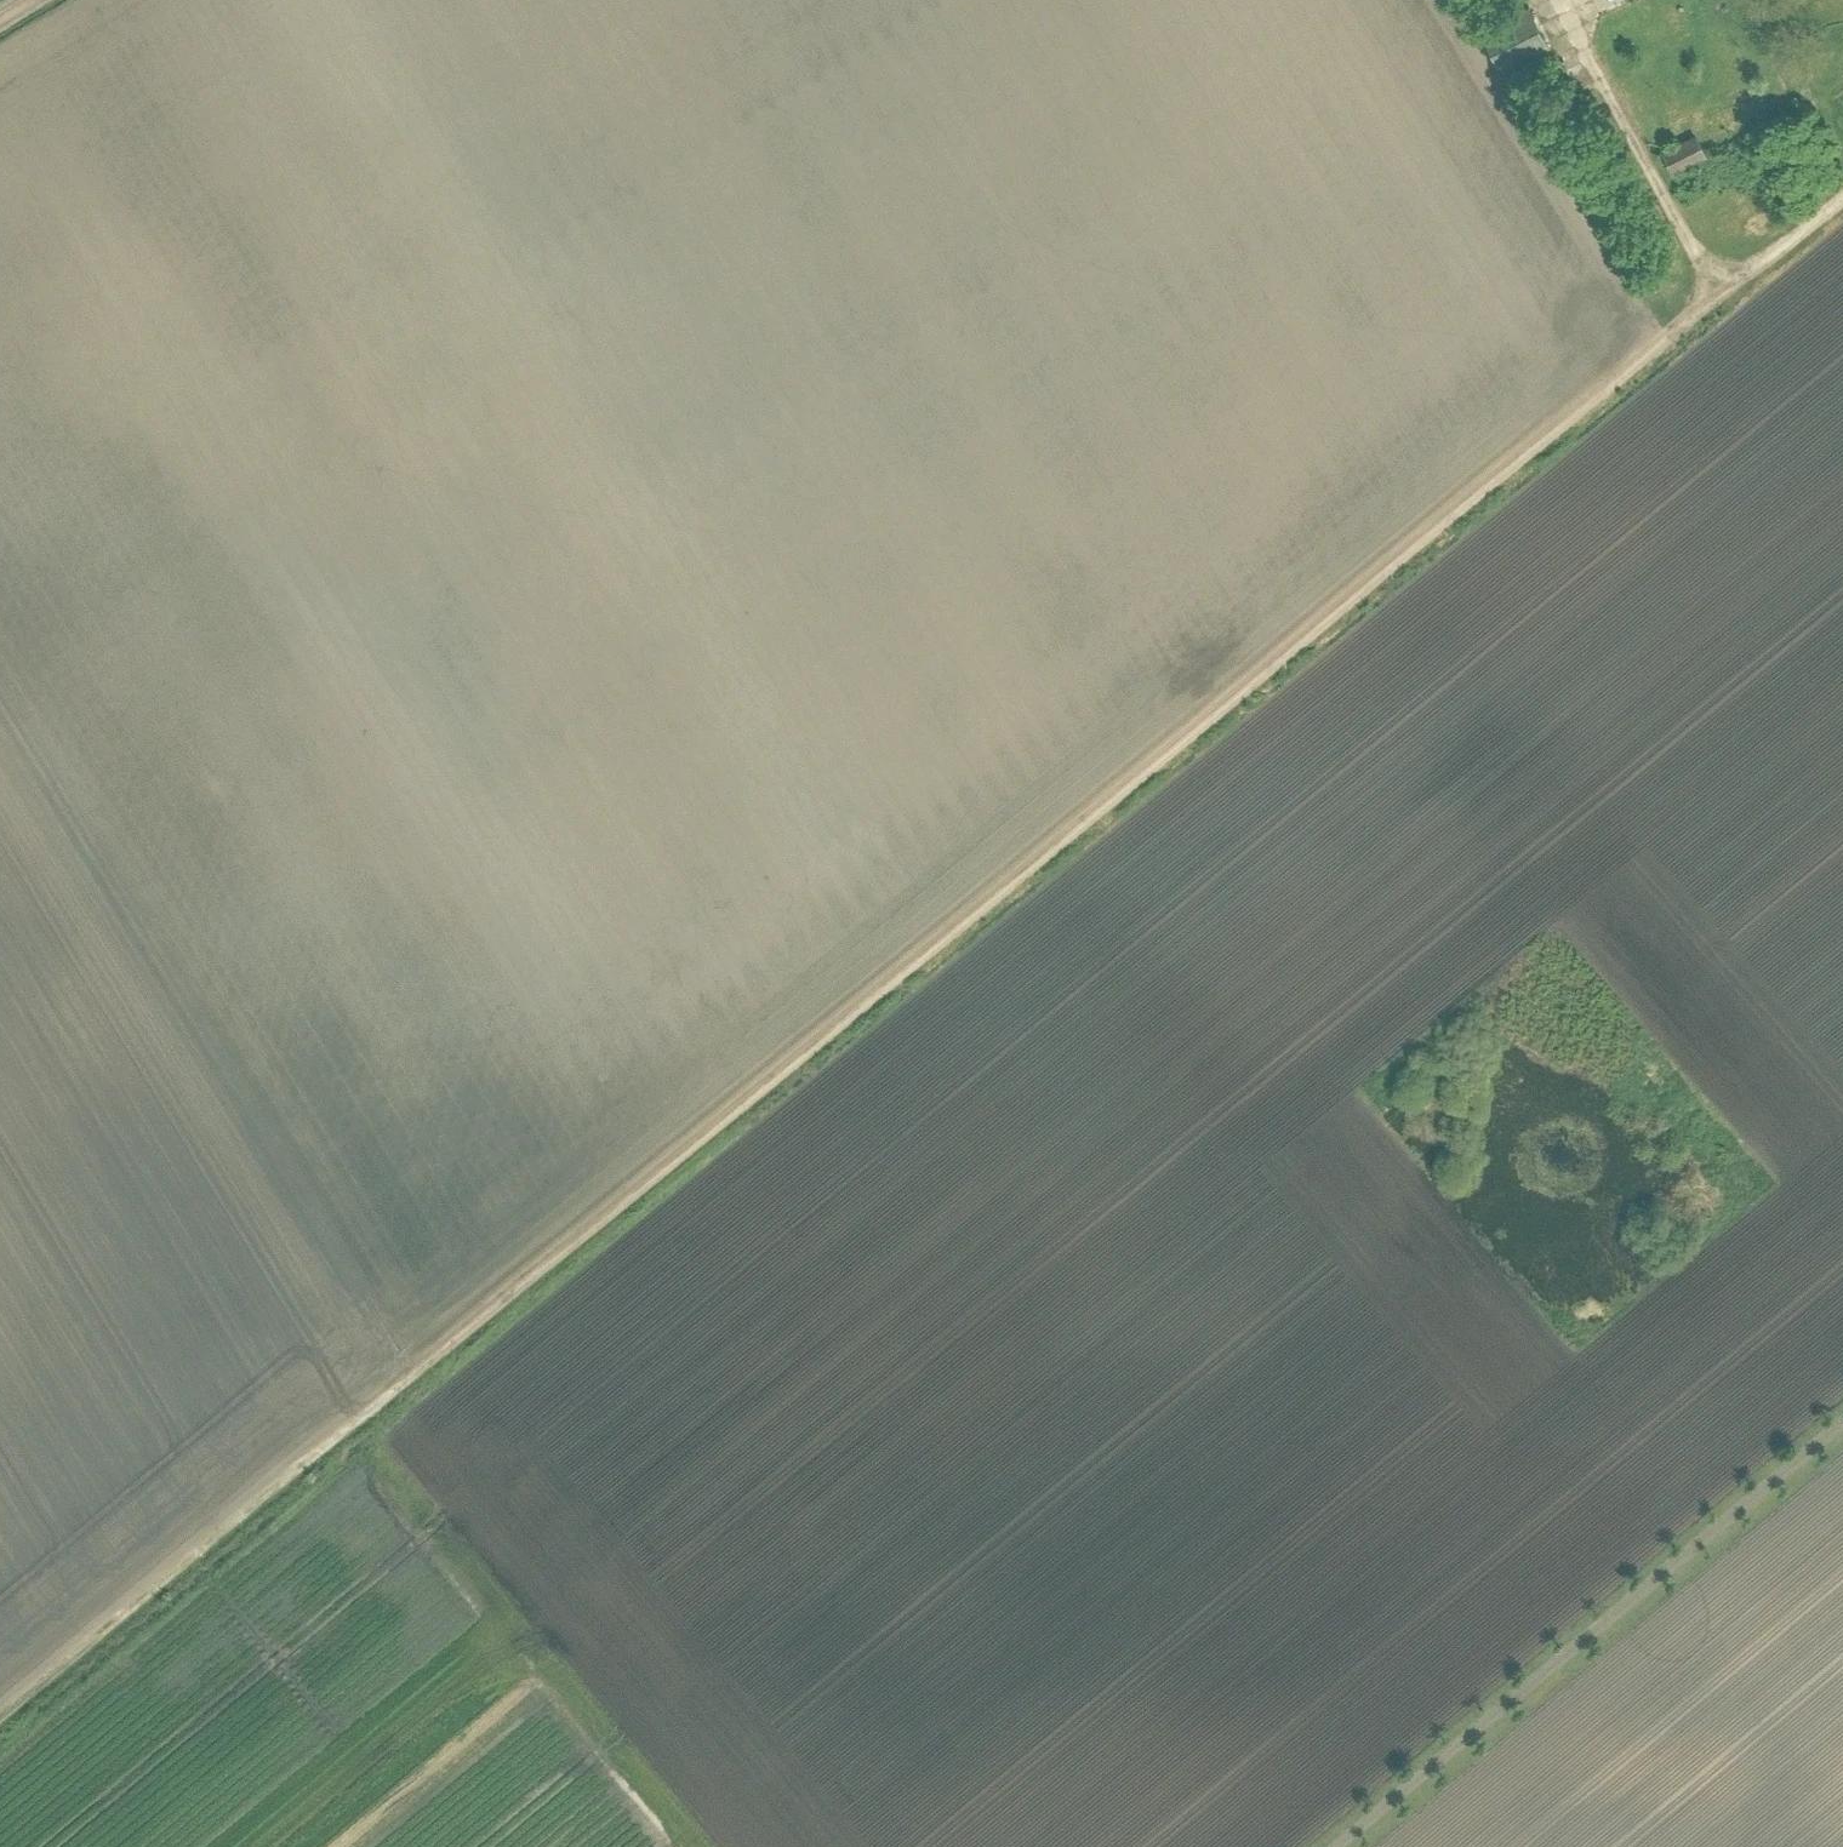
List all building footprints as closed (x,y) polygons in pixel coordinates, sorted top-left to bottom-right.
[(1536,7),(1488,33),(1500,53),(1547,27),(1536,7)] [(1662,150),(1673,173),(1707,156),(1697,133),(1662,150)]
